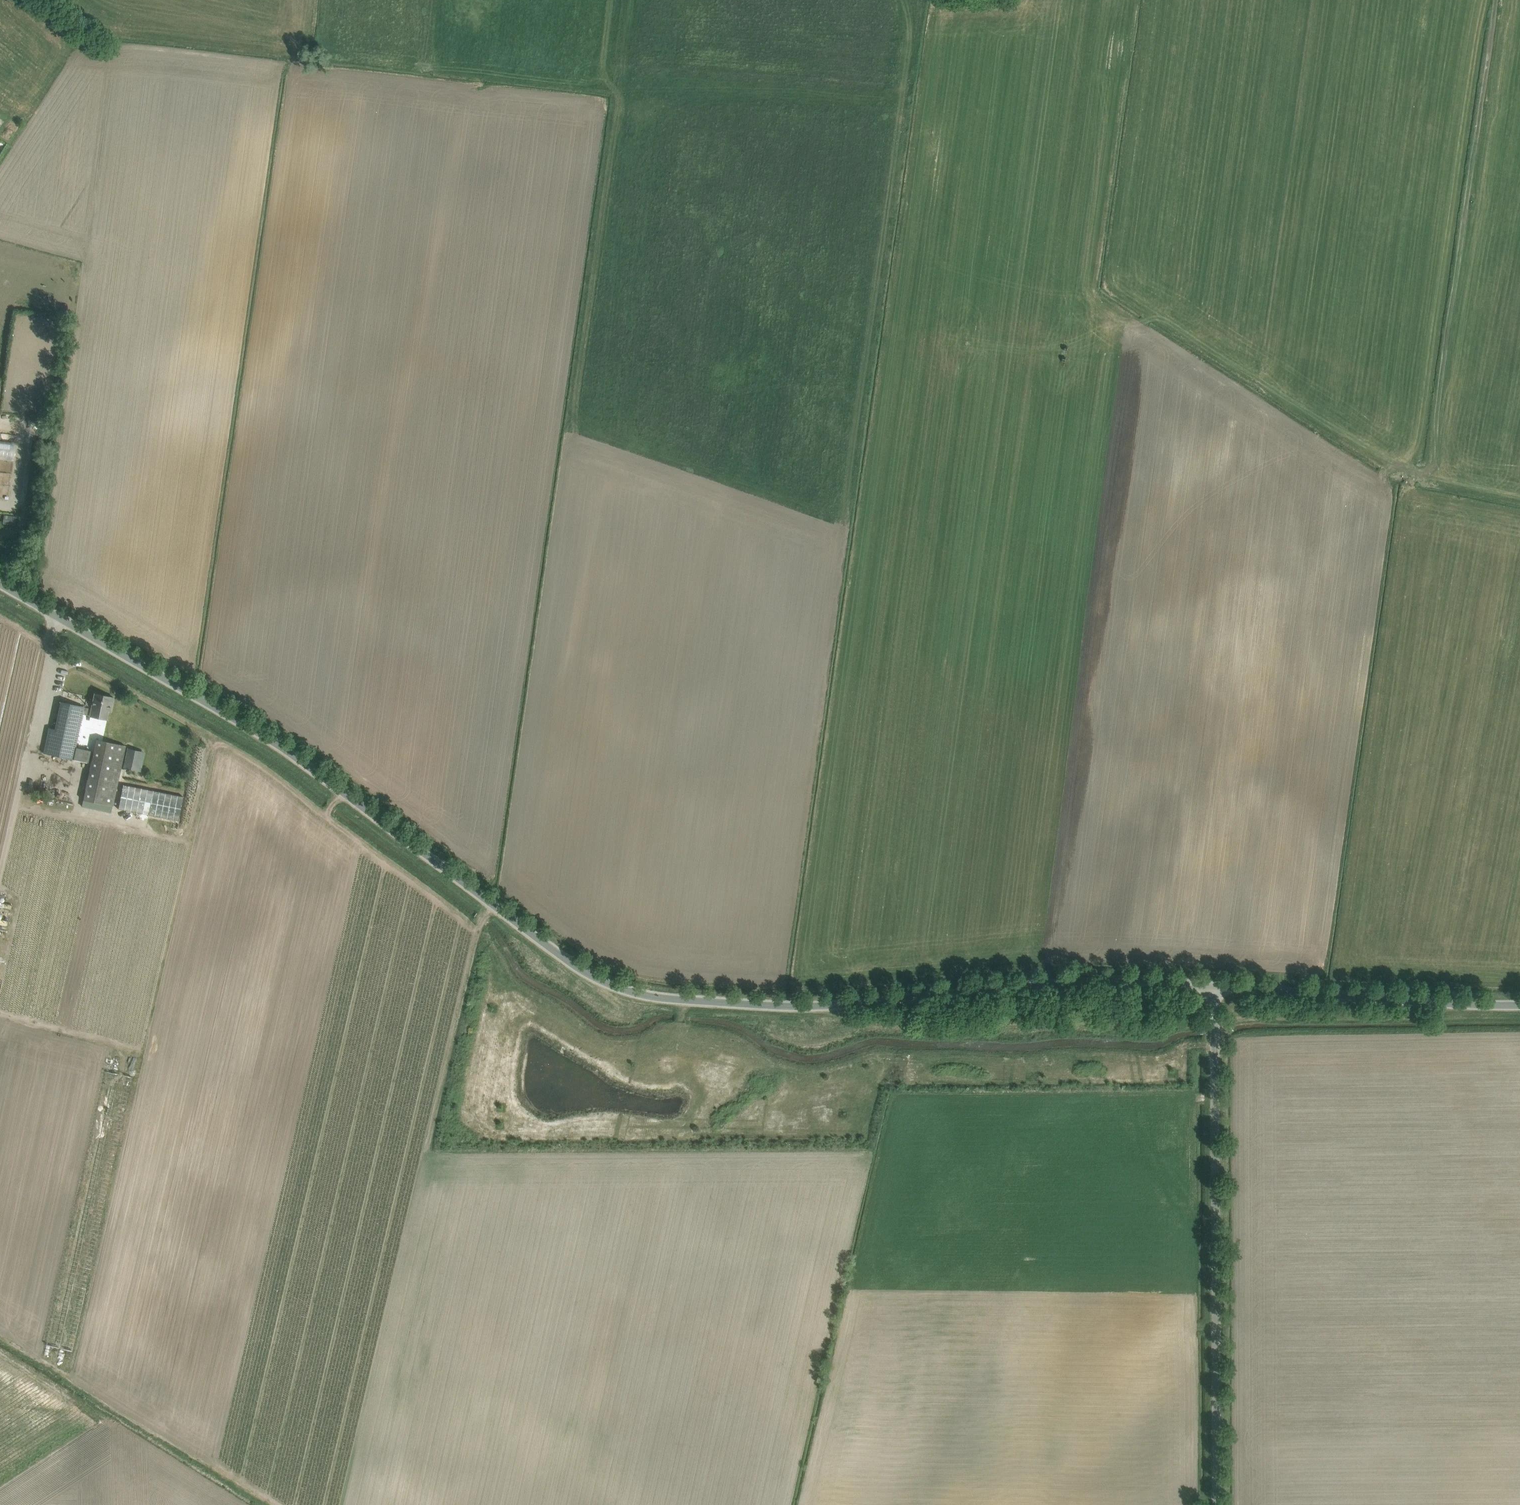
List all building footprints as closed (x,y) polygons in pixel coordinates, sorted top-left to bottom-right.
[(55,729),(49,728),(44,753),(73,759),(82,714),(90,716),(106,719),(108,710),(111,711),(113,697),(94,693),(91,709),(84,707),(61,702),(55,729)] [(125,746),(96,740),(83,800),(112,806),(125,746)] [(90,751),(76,749),(73,761),(88,764),(90,751)] [(127,749),(123,768),(141,772),(145,753),(127,749)] [(123,785),(118,809),(179,821),(183,797),(123,785)]
